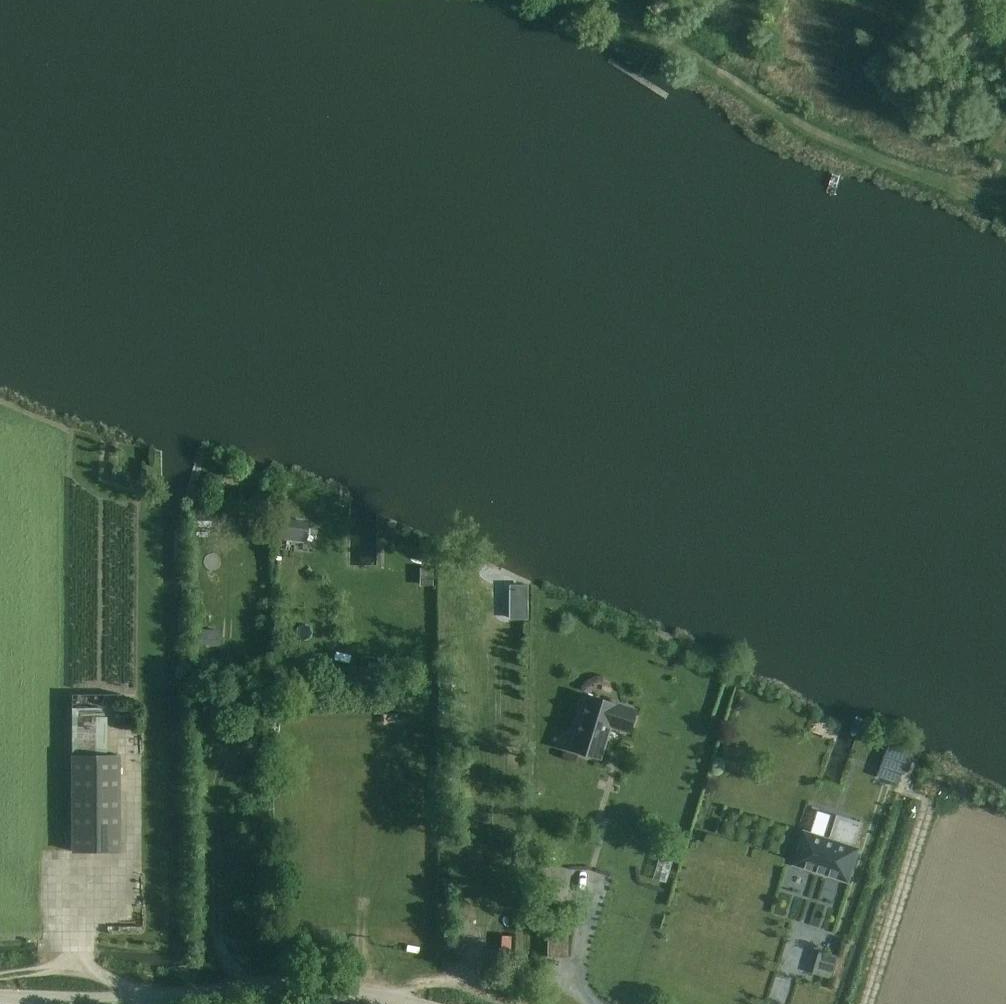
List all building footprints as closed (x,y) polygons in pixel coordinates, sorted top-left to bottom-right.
[(210,508),(191,508),(191,526),(210,526),(210,508)] [(305,541),(308,521),(283,518),(280,538),(305,541)] [(419,567),(419,585),(432,585),(432,567),(419,567)] [(626,732),(633,711),(583,695),(566,750),(597,759),(607,726),(626,732)] [(913,757),(888,748),(879,775),(898,782),(902,769),(908,771),(913,757)] [(72,850),(120,850),(119,754),(71,754),(72,850)] [(838,815),(830,838),(804,830),(793,863),(798,865),(815,870),(815,871),(827,874),(848,881),(859,847),(854,846),(861,823),(838,815)] [(547,942),(547,956),(568,956),(567,922),(549,923),(547,923),(547,939),(547,942)]
